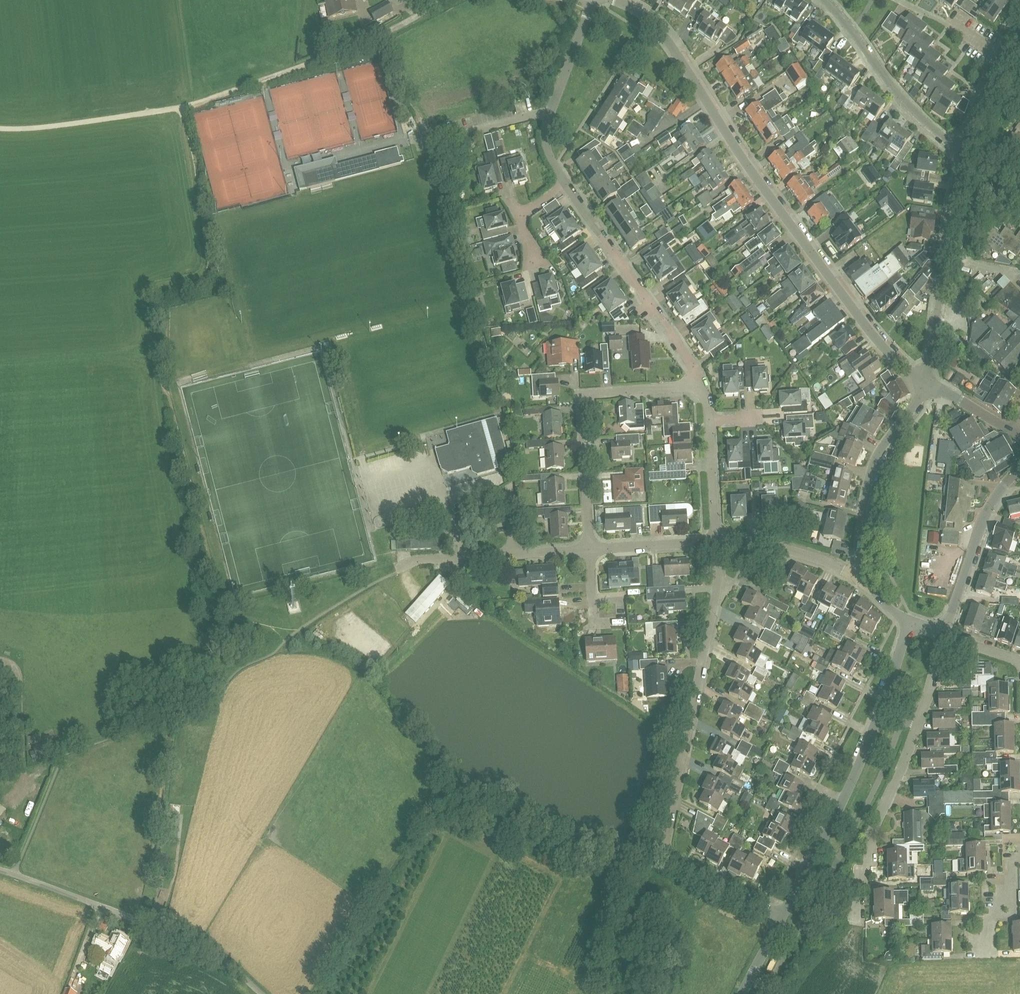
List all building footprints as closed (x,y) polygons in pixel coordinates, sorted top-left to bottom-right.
[(327,4),(330,18),(358,10),(356,0),(333,0),(333,2),(327,4)] [(675,10),(682,0),(664,0),(663,1),(675,10)] [(699,9),(700,9),(702,5),(695,0),(682,0),(675,10),(686,18),(694,6),(699,9)] [(781,12),(785,7),(789,11),(796,0),(768,0),(767,1),(768,2),(781,12)] [(796,36),(799,31),(807,20),(811,15),(805,11),(809,7),(799,0),(796,0),(789,11),(786,15),(796,22),(790,32),(796,36)] [(941,1),(952,9),(955,4),(961,8),(967,0),(941,0),(941,1)] [(965,11),(972,2),(968,0),(967,0),(961,8),(965,11)] [(987,2),(1002,12),(1010,1),(1008,0),(989,0),(987,2)] [(965,11),(970,15),(976,6),(972,2),(965,11)] [(982,10),(976,6),(970,15),(977,19),(981,14),(994,23),(1002,12),(987,2),(982,10)] [(370,12),(375,21),(392,12),(387,3),(370,12)] [(711,17),(700,9),(699,9),(697,13),(702,17),(693,29),(705,37),(713,25),(716,20),(711,17)] [(923,33),(926,28),(927,27),(916,19),(911,15),(909,18),(905,23),(903,21),(892,13),(882,28),(892,34),(897,27),(903,31),(908,35),(912,38),(917,30),(923,33)] [(716,20),(713,25),(705,37),(716,45),(725,33),(729,36),(724,44),(727,46),(734,41),(737,38),(732,32),(716,20)] [(813,46),(823,32),(821,31),(822,29),(822,28),(822,27),(821,26),(821,24),(820,23),(819,23),(818,22),(817,22),(815,21),(814,21),(813,22),(813,23),(804,35),(799,31),(796,36),(792,41),(798,45),(800,43),(804,45),(806,42),(813,46)] [(773,26),(764,32),(772,45),(781,39),(773,26)] [(746,38),(748,42),(764,32),(762,28),(746,38)] [(935,42),(923,33),(917,30),(912,38),(908,35),(903,41),(903,44),(907,47),(909,45),(905,52),(910,56),(915,49),(920,52),(925,45),(930,48),(935,42)] [(834,39),(823,32),(813,46),(823,54),(818,61),(824,66),(826,63),(832,55),(826,50),(834,39)] [(779,42),(775,44),(781,54),(790,49),(784,39),(782,40),(779,42)] [(737,56),(750,47),(746,40),(743,42),(732,49),(737,56)] [(937,63),(942,56),(930,48),(925,45),(920,52),(915,49),(910,56),(906,63),(912,67),(917,71),(922,63),(927,67),(932,59),(937,63)] [(786,57),(791,66),(798,62),(793,53),(786,57)] [(716,67),(723,78),(750,61),(747,56),(740,61),(739,59),(734,63),(730,58),(716,67)] [(831,78),(836,82),(847,66),(849,64),(843,60),(842,62),(836,58),(830,66),(826,63),(824,66),(813,81),(817,84),(824,74),(830,79),(831,78)] [(949,71),(937,63),(932,59),(927,67),(922,63),(917,71),(923,75),(929,79),(933,81),(939,74),(944,78),(949,71)] [(723,78),(730,88),(750,75),(745,69),(752,64),(750,61),(723,78)] [(788,72),(797,87),(809,79),(799,64),(788,72)] [(854,70),(847,66),(836,82),(845,88),(842,92),(841,93),(849,99),(853,92),(856,89),(857,87),(853,84),(859,75),(859,74),(860,73),(855,69),(854,70)] [(749,91),(752,89),(760,84),(757,79),(755,80),(754,78),(759,75),(756,71),(750,75),(730,88),(737,99),(744,95),(749,91)] [(945,88),(950,92),(955,85),(944,78),(939,74),(933,81),(929,79),(925,85),(931,90),(936,93),(940,96),(945,88)] [(617,88),(634,100),(635,100),(639,94),(646,98),(652,88),(640,81),(636,87),(623,78),(617,88)] [(809,79),(797,87),(801,92),(812,84),(809,79)] [(628,110),(634,100),(617,88),(610,98),(624,107),(628,110)] [(915,88),(909,95),(913,99),(920,91),(915,88)] [(947,111),(949,109),(952,104),(954,106),(955,106),(954,107),(960,111),(964,115),(969,102),(963,98),(961,100),(950,92),(945,88),(940,96),(936,93),(931,100),(937,105),(947,111)] [(854,104),(865,112),(875,98),(864,90),(859,97),(853,92),(849,99),(843,107),(849,111),(854,104)] [(752,122),(767,112),(788,99),(785,94),(769,104),(766,99),(746,112),(752,122)] [(618,117),(624,107),(610,98),(604,108),(618,117)] [(885,105),(875,98),(865,112),(861,117),(865,120),(869,114),(875,119),(885,105)] [(674,107),(683,112),(687,105),(679,99),(674,107)] [(651,111),(654,106),(648,102),(645,106),(651,111)] [(651,111),(662,118),(665,113),(654,106),(651,111)] [(598,118),(612,127),(618,130),(624,121),(618,117),(604,108),(598,118)] [(659,123),(662,118),(651,111),(648,116),(659,123)] [(752,122),(760,134),(773,125),(782,120),(779,115),(772,120),(767,112),(752,122)] [(618,130),(612,127),(598,118),(591,128),(603,136),(600,140),(605,143),(609,136),(613,138),(618,130)] [(634,120),(631,125),(641,132),(644,127),(634,120)] [(782,120),(773,125),(760,134),(766,144),(779,136),(780,137),(781,137),(782,137),(783,137),(784,137),(790,133),(789,132),(782,120)] [(864,135),(869,139),(879,125),(873,121),(864,135)] [(1019,152),(1019,122),(1014,129),(1016,131),(1014,134),(1012,133),(1008,139),(1015,144),(1013,147),(1019,152)] [(890,144),(900,131),(889,123),(885,129),(879,125),(869,139),(875,143),(874,145),(878,149),(884,140),(890,144)] [(637,138),(641,132),(631,125),(627,131),(637,138)] [(677,151),(687,144),(698,136),(692,126),(680,134),(684,139),(673,146),(677,151)] [(790,133),(784,137),(787,142),(801,133),(797,127),(789,132),(790,133)] [(911,138),(900,131),(890,144),(901,152),(911,138)] [(671,138),(668,133),(657,140),(661,146),(671,138)] [(485,137),(489,152),(496,150),(492,136),(485,137)] [(705,146),(698,136),(687,144),(677,151),(672,154),(675,158),(685,151),(686,152),(690,149),(694,154),(705,146)] [(788,161),(793,158),(809,146),(801,136),(796,139),(799,143),(788,151),(790,154),(786,158),(781,151),(768,161),(776,171),(788,161)] [(846,155),(858,147),(850,136),(838,145),(846,155)] [(595,148),(601,144),(596,140),(577,152),(582,160),(577,163),(584,173),(597,164),(603,160),(595,148)] [(795,171),(792,166),(796,162),(798,164),(806,158),(815,151),(813,148),(816,145),(814,142),(809,146),(793,158),(788,161),(776,171),(783,180),(795,171)] [(628,144),(617,152),(621,157),(632,150),(628,144)] [(375,154),(376,156),(380,170),(402,164),(398,148),(375,154)] [(635,155),(632,150),(621,157),(624,163),(625,162),(628,160),(635,155)] [(694,175),(704,168),(715,160),(709,151),(697,159),(700,163),(681,176),(685,181),(694,175)] [(494,177),(500,175),(494,153),(484,155),(487,169),(479,171),(480,176),(478,177),(480,185),(482,184),(484,191),(485,191),(485,193),(492,191),(492,189),(497,188),(494,177)] [(896,172),(905,158),(899,154),(890,168),(896,172)] [(511,157),(500,160),(504,174),(511,173),(513,181),(513,184),(519,182),(519,184),(526,183),(526,180),(527,180),(525,173),(527,173),(525,165),(523,165),(522,160),(520,155),(511,157)] [(335,182),(380,170),(376,156),(331,168),(335,182)] [(909,165),(907,177),(918,179),(919,172),(929,173),(935,174),(937,161),(932,160),(932,157),(920,156),(919,166),(909,165)] [(603,160),(597,164),(584,173),(590,183),(603,174),(606,172),(603,168),(610,164),(606,158),(603,160)] [(701,185),(711,178),(722,170),(715,160),(704,168),(707,172),(702,175),(703,176),(698,180),(701,185)] [(621,163),(614,168),(617,172),(623,167),(621,163)] [(812,183),(807,187),(795,196),(802,206),(814,196),(813,195),(815,194),(812,190),(810,191),(810,190),(814,186),(816,189),(840,170),(836,165),(821,176),(812,183)] [(871,178),(875,183),(881,178),(872,166),(863,173),(868,180),(871,178)] [(308,189),(335,182),(331,168),(304,175),(308,189)] [(711,178),(701,185),(696,188),(699,193),(709,186),(713,191),(729,180),(722,170),(711,178)] [(892,174),(888,171),(883,177),(888,181),(892,174)] [(653,185),(651,183),(653,182),(646,172),(636,179),(643,190),(645,191),(653,185)] [(795,196),(807,187),(812,183),(821,176),(818,172),(815,175),(814,173),(808,178),(801,178),(800,177),(787,186),(791,191),(790,191),(793,196),(794,195),(795,196)] [(597,193),(610,184),(603,174),(590,183),(597,193)] [(907,177),(905,188),(915,189),(913,201),(931,204),(933,188),(928,187),(917,186),(918,179),(907,177)] [(615,180),(610,184),(597,193),(604,203),(617,194),(619,192),(616,188),(619,186),(615,180)] [(634,187),(636,185),(633,180),(623,187),(621,188),(624,193),(634,187)] [(715,213),(727,205),(747,191),(745,188),(745,186),(743,182),(740,182),(739,181),(728,190),(732,195),(712,209),(715,213)] [(645,191),(646,194),(653,204),(657,201),(663,197),(656,187),(655,188),(653,185),(645,191)] [(628,198),(637,192),(634,187),(624,193),(628,198)] [(817,200),(820,205),(808,214),(817,226),(829,217),(824,210),(830,206),(825,201),(827,200),(829,203),(839,196),(833,188),(825,194),(817,200)] [(888,189),(882,193),(898,215),(904,210),(888,189)] [(640,192),(654,212),(657,215),(660,213),(666,209),(663,206),(661,207),(657,201),(653,204),(646,194),(645,191),(643,190),(640,192)] [(747,191),(727,205),(715,213),(711,216),(716,222),(731,211),(733,214),(741,208),(742,209),(754,201),(753,200),(754,197),(751,194),(749,194),(747,191)] [(697,199),(700,204),(710,197),(707,192),(697,199)] [(714,202),(710,197),(700,204),(704,209),(714,202)] [(612,221),(618,231),(632,222),(628,217),(634,213),(625,200),(622,202),(619,204),(618,202),(605,211),(612,221)] [(640,210),(643,214),(649,209),(647,205),(640,210)] [(925,208),(912,206),(911,214),(912,214),(910,229),(911,230),(910,238),(928,240),(930,231),(933,232),(935,217),(924,215),(925,208)] [(483,241),(498,237),(496,230),(507,227),(504,214),(499,215),(497,207),(485,211),(488,218),(484,219),(486,228),(480,229),(483,241)] [(737,235),(764,215),(761,212),(762,211),(763,210),(761,208),(760,208),(759,208),(758,207),(745,217),(748,221),(734,231),(733,230),(724,236),(728,242),(737,235)] [(666,209),(660,213),(668,225),(676,219),(668,208),(666,209)] [(649,209),(643,214),(646,218),(652,214),(649,209)] [(541,219),(545,224),(545,226),(546,228),(544,230),(549,237),(555,233),(572,221),(564,210),(555,217),(551,212),(541,219)] [(767,219),(764,215),(737,235),(740,240),(747,235),(750,238),(770,223),(769,223),(770,222),(770,221),(769,219),(768,218),(767,219)] [(847,215),(835,224),(833,226),(838,232),(832,237),(836,242),(835,243),(841,250),(846,246),(848,249),(861,239),(861,238),(863,236),(855,226),(853,228),(850,224),(852,222),(847,215)] [(572,221),(555,233),(563,244),(558,247),(561,252),(574,244),(570,239),(580,232),(572,221)] [(632,222),(618,231),(625,240),(638,231),(632,222)] [(682,224),(672,231),(676,236),(685,230),(682,224)] [(1007,238),(1001,234),(999,236),(996,234),(998,232),(989,226),(984,234),(988,236),(983,243),(1000,255),(1005,249),(1001,246),(1007,238)] [(750,253),(762,243),(766,248),(780,237),(779,236),(780,235),(778,232),(776,232),(773,227),(762,235),(761,234),(754,240),(753,239),(744,246),(750,253)] [(1019,252),(1019,250),(1018,248),(1019,245),(1019,238),(1017,236),(1015,238),(1012,235),(1013,234),(1005,228),(1001,234),(1007,238),(1001,246),(1005,249),(1016,257),(1019,252)] [(654,236),(658,241),(668,234),(665,229),(654,236)] [(645,241),(638,231),(625,240),(631,250),(645,241)] [(654,254),(645,260),(644,260),(648,265),(646,266),(650,272),(669,259),(664,253),(669,249),(666,246),(675,240),(671,234),(650,249),(654,254)] [(483,243),(485,251),(492,249),(493,253),(493,255),(494,258),(492,259),(494,266),(496,265),(496,266),(501,265),(503,274),(516,271),(514,262),(516,261),(513,250),(513,248),(504,250),(503,246),(507,245),(505,237),(483,243)] [(577,253),(574,248),(562,256),(568,265),(573,262),(578,269),(596,256),(592,249),(590,251),(587,246),(577,253)] [(772,265),(766,270),(770,275),(771,274),(794,256),(792,253),(793,252),(790,248),(789,249),(788,247),(774,258),(775,258),(770,261),(770,263),(772,265)] [(898,262),(904,257),(897,247),(891,253),(892,255),(898,262)] [(924,251),(918,256),(925,265),(928,260),(935,261),(936,253),(924,251)] [(883,262),(886,260),(884,259),(880,254),(876,257),(875,255),(870,260),(869,259),(864,263),(862,260),(845,272),(854,284),(854,285),(873,271),(872,269),(874,268),(875,269),(883,262)] [(737,276),(743,272),(758,261),(754,255),(733,271),(737,276)] [(892,255),(886,260),(883,262),(875,269),(874,268),(872,269),(873,271),(854,285),(865,299),(903,269),(892,255)] [(576,281),(582,290),(596,280),(593,275),(602,268),(599,264),(601,262),(596,256),(578,269),(582,276),(576,281)] [(770,275),(765,278),(769,282),(774,278),(775,277),(779,282),(787,275),(801,265),(800,264),(801,263),(798,259),(797,260),(794,256),(771,274),(770,275)] [(701,257),(693,262),(696,265),(703,260),(701,257)] [(669,276),(673,281),(685,272),(679,263),(674,267),(669,259),(650,272),(655,279),(657,278),(660,282),(669,276)] [(929,260),(925,266),(932,272),(934,269),(935,261),(929,260)] [(743,272),(748,278),(763,266),(758,261),(743,272)] [(915,297),(928,280),(926,279),(932,272),(925,266),(919,273),(921,275),(908,291),(915,297)] [(781,290),(765,302),(769,307),(777,301),(778,300),(784,296),(809,276),(807,273),(808,272),(806,269),(804,270),(803,268),(789,279),(781,285),(784,289),(781,291),(781,290)] [(544,278),(539,280),(542,291),(534,293),(539,313),(552,310),(549,298),(557,296),(556,291),(558,291),(556,283),(554,283),(552,276),(551,277),(551,275),(544,276),(544,278)] [(668,303),(673,310),(691,297),(686,290),(691,286),(684,276),(671,284),(676,291),(667,297),(670,302),(668,303)] [(784,296),(778,300),(781,303),(782,305),(784,303),(788,301),(789,300),(791,303),(801,295),(816,284),(815,283),(815,281),(814,279),(812,279),(809,276),(784,296)] [(993,300),(1009,311),(1016,315),(1019,318),(1019,295),(1009,284),(1003,278),(996,286),(999,288),(1002,291),(995,298),(993,300)] [(601,288),(598,283),(586,291),(592,300),(597,297),(602,304),(619,292),(611,281),(601,288)] [(900,295),(888,281),(878,289),(882,293),(871,303),(872,305),(871,306),(876,313),(878,311),(879,313),(885,308),(886,309),(893,303),(892,302),(900,295)] [(520,307),(519,304),(519,302),(529,300),(525,283),(518,285),(518,286),(515,287),(514,284),(501,287),(504,297),(502,298),(505,308),(511,306),(512,309),(520,307)] [(809,308),(810,308),(825,296),(822,292),(823,291),(819,287),(818,288),(817,286),(802,299),(805,303),(801,308),(804,311),(808,307),(809,308)] [(619,292),(602,304),(614,322),(629,320),(620,307),(626,303),(623,299),(625,297),(621,291),(619,293),(619,292)] [(895,323),(902,314),(906,317),(918,302),(907,293),(900,301),(901,302),(888,317),(895,323)] [(727,298),(730,302),(736,298),(733,294),(727,298)] [(745,296),(740,300),(746,308),(751,304),(745,296)] [(696,304),(691,297),(673,310),(677,316),(679,315),(682,319),(691,313),(695,318),(707,309),(701,300),(696,304)] [(777,301),(769,307),(773,312),(781,306),(779,305),(777,301)] [(836,310),(830,301),(814,314),(817,318),(805,326),(809,331),(821,322),(836,310)] [(754,318),(760,313),(753,305),(747,310),(754,318)] [(534,308),(526,310),(529,319),(536,317),(534,308)] [(805,317),(800,309),(790,321),(794,326),(805,317)] [(845,321),(836,310),(821,322),(824,325),(809,336),(807,333),(804,335),(805,337),(792,346),(799,355),(795,358),(799,362),(810,354),(806,350),(845,321)] [(1009,311),(1005,315),(1014,323),(1019,318),(1016,315),(1009,311)] [(546,313),(540,315),(542,323),(548,323),(546,313)] [(701,326),(694,331),(692,333),(695,337),(693,339),(697,345),(716,332),(711,325),(716,322),(710,313),(697,321),(701,326)] [(966,342),(971,342),(970,349),(982,360),(983,359),(989,365),(993,362),(1008,376),(1009,376),(1019,364),(1019,318),(1014,323),(1008,329),(995,316),(992,320),(986,327),(983,324),(978,319),(974,316),(968,322),(968,325),(966,342)] [(766,324),(761,317),(755,322),(760,329),(766,324)] [(768,325),(773,333),(778,329),(773,321),(768,325)] [(757,328),(752,322),(746,326),(751,333),(757,328)] [(614,323),(602,324),(602,334),(615,333),(614,323)] [(776,338),(773,334),(768,327),(762,331),(770,342),(776,338)] [(853,341),(856,339),(848,328),(837,336),(835,332),(824,340),(827,346),(832,342),(840,352),(841,351),(845,357),(858,347),(853,341)] [(491,329),(491,338),(501,337),(501,329),(491,329)] [(707,355),(709,353),(717,348),(720,353),(732,345),(726,336),(721,339),(716,332),(697,345),(702,352),(704,350),(707,355)] [(649,370),(649,362),(648,356),(650,356),(649,344),(644,344),(643,336),(629,337),(630,352),(632,352),(633,371),(649,370)] [(622,338),(609,338),(610,351),(622,350),(622,338)] [(554,355),(548,355),(549,367),(572,365),(571,360),(571,349),(577,348),(576,342),(553,343),(554,355)] [(607,345),(600,346),(601,353),(586,354),(587,363),(585,363),(586,372),(602,371),(602,366),(609,366),(607,345)] [(843,368),(841,369),(848,379),(851,376),(856,373),(858,371),(871,361),(865,352),(857,357),(849,363),(849,364),(848,365),(843,368)] [(844,359),(839,363),(843,368),(848,365),(844,359)] [(856,373),(851,376),(857,385),(862,381),(864,380),(865,381),(873,376),(881,370),(874,360),(871,361),(858,371),(856,373)] [(744,362),(745,381),(753,380),(754,391),(759,391),(760,393),(767,393),(767,391),(768,391),(767,383),(769,383),(769,376),(767,376),(766,370),(758,371),(757,361),(744,362)] [(723,367),(723,380),(721,380),(722,389),(724,388),(724,396),(738,395),(737,383),(743,383),(742,368),(732,369),(732,367),(723,367)] [(995,389),(1011,399),(1016,391),(999,381),(997,384),(996,383),(995,382),(995,380),(995,378),(997,376),(990,371),(984,381),(991,385),(995,387),(996,388),(995,389)] [(957,374),(953,380),(961,385),(965,378),(957,374)] [(545,381),(545,375),(531,376),(532,388),(540,387),(540,397),(558,396),(557,380),(545,381)] [(884,399),(878,406),(892,418),(898,411),(893,407),(895,404),(909,396),(900,379),(896,381),(893,376),(883,381),(890,393),(884,399)] [(862,381),(857,385),(861,390),(866,386),(862,381)] [(991,385),(984,381),(978,390),(984,394),(989,397),(990,396),(1006,407),(1011,399),(995,389),(996,388),(995,387),(992,391),(991,390),(990,389),(990,388),(990,387),(991,385)] [(859,391),(851,397),(854,402),(855,404),(865,397),(861,390),(859,391)] [(780,408),(783,408),(792,407),(792,413),(807,413),(806,402),(800,402),(800,393),(779,395),(780,408)] [(1001,415),(1006,407),(990,396),(989,397),(984,394),(982,398),(975,394),(973,398),(1001,415)] [(822,408),(830,403),(826,397),(818,402),(822,408)] [(629,430),(644,429),(643,415),(635,415),(633,413),(632,403),(618,404),(619,425),(624,425),(629,430)] [(652,410),(645,411),(645,416),(653,416),(653,417),(663,417),(663,425),(678,424),(678,416),(671,416),(671,403),(652,405),(652,410)] [(853,413),(879,428),(884,419),(870,411),(865,408),(863,411),(856,406),(853,413)] [(549,408),(526,409),(526,415),(543,414),(545,438),(560,437),(559,420),(561,420),(561,413),(549,413),(549,408)] [(865,440),(868,434),(873,437),(879,428),(853,413),(849,419),(846,423),(844,422),(841,430),(846,432),(858,437),(865,440)] [(805,438),(804,430),(813,429),(813,416),(795,417),(795,425),(784,426),(784,431),(782,432),(782,439),(784,439),(784,440),(785,439),(786,444),(794,444),(794,447),(801,447),(804,444),(803,438),(805,438)] [(496,420),(484,423),(497,471),(509,468),(496,420)] [(955,432),(950,434),(955,443),(962,454),(963,455),(967,452),(973,449),(972,447),(984,440),(989,437),(990,436),(987,431),(985,432),(981,425),(977,428),(973,421),(955,432)] [(476,477),(494,472),(481,424),(456,430),(459,442),(463,441),(470,468),(471,468),(474,470),(476,477)] [(690,431),(690,424),(678,424),(663,425),(664,437),(673,437),(674,446),(690,445),(689,431),(690,431)] [(836,447),(843,450),(859,457),(864,446),(856,443),(858,437),(846,432),(841,430),(837,428),(835,432),(833,438),(837,440),(836,441),(838,442),(836,447)] [(967,452),(963,455),(966,461),(974,475),(975,477),(980,478),(987,473),(993,470),(1013,458),(1002,438),(1001,439),(999,436),(998,435),(995,433),(989,437),(984,440),(972,447),(973,449),(967,452)] [(617,442),(611,443),(612,460),(621,459),(621,457),(630,457),(629,445),(639,445),(638,435),(627,435),(623,436),(623,442),(617,442)] [(529,449),(545,447),(546,470),(563,469),(562,453),(563,453),(563,446),(551,447),(550,440),(528,442),(529,449)] [(470,469),(470,468),(463,441),(459,442),(447,445),(448,447),(434,451),(440,472),(441,471),(446,474),(446,475),(470,469)] [(752,456),(753,471),(764,470),(763,464),(772,464),(772,462),(778,462),(778,450),(771,450),(771,443),(770,443),(770,441),(762,441),(763,444),(757,444),(758,455),(752,456)] [(741,443),(727,444),(728,464),(737,464),(738,469),(744,469),(751,469),(750,454),(742,454),(741,443)] [(666,467),(666,473),(671,473),(683,472),(683,466),(692,465),(692,450),(690,450),(690,445),(674,446),(670,446),(671,455),(665,455),(666,467)] [(859,457),(843,450),(836,447),(834,452),(837,454),(835,459),(855,467),(859,457)] [(812,452),(811,459),(818,460),(834,464),(835,459),(832,457),(812,452)] [(834,464),(818,460),(811,459),(809,465),(833,471),(834,464)] [(615,501),(631,500),(630,493),(643,492),(641,469),(625,470),(626,477),(613,477),(615,501)] [(835,470),(832,481),(850,485),(852,474),(835,470)] [(671,473),(666,473),(649,474),(649,482),(672,481),(671,473)] [(807,492),(811,478),(811,474),(806,473),(799,490),(807,492)] [(559,474),(540,475),(540,481),(541,487),(542,506),(548,505),(564,504),(563,488),(564,488),(564,480),(559,481),(559,474)] [(949,486),(948,496),(970,498),(973,498),(974,487),(959,485),(960,478),(946,477),(945,486),(949,486)] [(817,479),(811,478),(807,492),(814,494),(817,479)] [(832,481),(830,492),(847,496),(850,485),(832,481)] [(847,496),(830,492),(824,490),(822,501),(845,507),(847,496)] [(745,507),(751,507),(750,492),(739,492),(740,498),(731,499),(732,519),(733,519),(733,521),(740,521),(740,519),(746,518),(745,507)] [(754,494),(755,509),(762,508),(763,520),(768,519),(769,522),(776,521),(776,519),(777,519),(775,498),(767,499),(766,493),(754,494)] [(970,498),(948,496),(946,516),(942,516),(941,531),(943,532),(941,545),(957,546),(959,533),(961,533),(962,523),(965,523),(966,507),(969,508),(970,498)] [(1007,504),(1010,516),(1019,513),(1019,501),(1007,504)] [(458,504),(454,506),(456,509),(453,510),(456,515),(462,511),(458,504)] [(650,524),(656,524),(662,523),(663,528),(678,527),(687,527),(686,518),(687,518),(688,517),(689,517),(690,517),(690,516),(691,515),(692,514),(692,513),(692,512),(692,511),(692,510),(692,509),(691,508),(691,507),(690,507),(690,506),(689,506),(688,505),(687,505),(686,505),(649,507),(650,524)] [(642,507),(635,508),(615,509),(616,515),(605,516),(606,532),(630,530),(630,525),(643,524),(642,507)] [(544,520),(550,520),(551,539),(567,538),(566,514),(561,514),(560,508),(537,510),(537,517),(544,516),(544,520)] [(829,513),(826,525),(823,537),(841,541),(846,516),(829,513)] [(1003,526),(1014,530),(1016,523),(1005,519),(1003,526)] [(1014,530),(1003,526),(998,525),(991,548),(993,549),(993,550),(1008,555),(1013,539),(1018,540),(1017,531),(1014,530)] [(938,545),(939,534),(929,533),(928,544),(938,545)] [(391,541),(392,551),(440,549),(440,539),(391,541)] [(987,558),(986,562),(1016,572),(1018,567),(1004,563),(1006,558),(990,553),(988,558),(987,558)] [(658,566),(652,567),(653,577),(653,584),(653,588),(656,588),(669,587),(669,583),(669,577),(689,576),(688,559),(664,561),(664,566),(658,566)] [(1016,572),(986,562),(984,568),(985,570),(984,574),(992,576),(992,575),(1000,577),(1001,574),(1015,578),(1015,577),(1019,579),(1019,573),(1016,572)] [(629,585),(640,585),(638,568),(633,568),(632,563),(608,565),(610,588),(621,587),(620,580),(629,579),(629,585)] [(516,578),(518,577),(519,587),(542,586),(543,597),(558,596),(557,584),(556,584),(554,566),(526,568),(526,570),(516,571),(514,572),(515,576),(516,578)] [(797,590),(805,575),(807,572),(795,566),(786,584),(797,590)] [(769,582),(775,585),(780,574),(774,571),(769,582)] [(440,574),(413,605),(424,614),(446,588),(451,583),(440,574)] [(786,577),(780,574),(775,585),(781,588),(786,577)] [(799,611),(805,614),(811,603),(806,601),(817,580),(805,575),(797,590),(796,593),(802,596),(801,598),(800,604),(802,605),(799,611)] [(981,577),(976,592),(991,597),(993,589),(1005,593),(1007,586),(981,577)] [(828,610),(830,606),(838,591),(826,585),(816,603),(828,610)] [(648,589),(646,589),(646,597),(656,597),(657,603),(657,612),(659,612),(659,616),(668,616),(667,612),(685,611),(684,595),(669,596),(669,587),(656,588),(653,588),(648,589)] [(839,618),(843,609),(851,594),(840,588),(838,591),(830,606),(835,608),(832,614),(839,618)] [(456,596),(448,604),(455,611),(459,607),(467,615),(472,609),(471,608),(475,603),(463,592),(457,598),(456,596)] [(741,604),(749,608),(750,609),(761,614),(764,609),(766,610),(769,604),(763,601),(747,592),(741,604)] [(558,599),(544,600),(525,602),(525,613),(536,613),(537,625),(548,624),(549,634),(560,633),(558,599)] [(859,600),(850,618),(862,624),(868,612),(871,606),(859,600)] [(490,609),(492,605),(486,601),(483,605),(490,609)] [(778,602),(775,608),(786,613),(789,607),(778,602)] [(816,606),(811,603),(805,614),(811,617),(816,606)] [(990,638),(995,622),(996,622),(985,618),(987,612),(986,611),(971,606),(964,629),(990,638)] [(1000,606),(997,616),(1002,618),(1005,606),(1000,606)] [(750,609),(748,613),(744,620),(762,629),(764,631),(765,629),(770,632),(775,622),(768,618),(761,614),(750,609)] [(868,612),(862,624),(859,630),(871,636),(880,618),(868,612)] [(831,630),(837,633),(842,622),(836,619),(831,630)] [(995,622),(990,638),(998,640),(997,641),(1010,646),(1017,626),(999,619),(998,623),(995,622)] [(652,623),(645,624),(646,636),(656,635),(659,635),(660,654),(676,653),(675,640),(675,635),(676,635),(676,629),(667,629),(667,622),(652,623)] [(843,636),(846,630),(848,625),(842,622),(837,633),(843,636)] [(733,641),(742,646),(751,650),(757,638),(739,629),(733,641)] [(778,643),(781,637),(770,632),(765,629),(764,631),(762,635),(772,640),(778,643)] [(843,636),(837,633),(831,630),(828,635),(839,641),(843,636)] [(856,635),(846,630),(843,636),(853,641),(856,635)] [(798,645),(803,635),(800,633),(795,631),(790,642),(798,645)] [(778,643),(772,640),(762,635),(759,641),(775,649),(778,643)] [(615,638),(585,640),(587,662),(602,661),(601,656),(616,655),(615,638)] [(847,644),(841,655),(855,663),(859,665),(865,653),(847,644)] [(805,649),(798,645),(795,651),(802,654),(805,649)] [(760,655),(751,650),(742,646),(736,658),(753,667),(760,655)] [(855,663),(841,655),(837,654),(831,665),(849,674),(855,663)] [(667,697),(666,683),(665,668),(658,668),(658,660),(640,661),(640,670),(645,670),(647,698),(667,697)] [(629,669),(638,669),(638,661),(629,662),(629,669)] [(823,675),(826,669),(816,663),(813,669),(823,675)] [(983,685),(983,676),(983,675),(981,675),(981,666),(983,666),(983,664),(970,664),(970,687),(981,687),(981,694),(989,694),(989,699),(1007,699),(1007,685),(995,685),(983,685)] [(761,683),(764,677),(754,672),(751,678),(748,677),(749,675),(732,666),(726,678),(735,683),(743,687),(745,683),(752,686),(755,680),(761,683)] [(788,683),(794,686),(799,677),(793,673),(788,683)] [(820,686),(823,688),(838,695),(844,683),(826,674),(820,686)] [(743,687),(735,683),(728,694),(746,703),(752,692),(743,687)] [(841,697),(838,695),(823,688),(820,686),(815,696),(816,697),(815,698),(817,699),(835,709),(841,697)] [(805,691),(802,697),(813,703),(815,698),(816,697),(815,696),(805,691)] [(953,709),(954,715),(966,715),(966,708),(960,708),(960,695),(939,695),(940,709),(953,709)] [(806,720),(810,722),(825,730),(831,718),(810,707),(813,703),(802,697),(799,703),(808,708),(806,712),(810,714),(806,720)] [(1007,699),(989,699),(989,713),(994,713),(1007,713),(1007,712),(1009,712),(1009,700),(1007,700),(1007,699)] [(718,715),(727,720),(735,724),(741,712),(724,703),(718,715)] [(746,709),(762,718),(765,712),(749,704),(746,709)] [(759,723),(762,718),(746,709),(743,715),(759,723)] [(955,719),(954,715),(933,715),(934,729),(948,729),(948,735),(949,735),(961,735),(961,727),(955,719)] [(782,726),(785,721),(777,717),(775,722),(782,726)] [(744,729),(735,724),(727,720),(721,732),(738,741),(744,729)] [(791,726),(788,732),(799,737),(802,732),(804,733),(804,734),(822,743),(828,732),(825,730),(810,722),(807,727),(800,723),(797,729),(791,726)] [(995,725),(995,740),(1013,739),(1013,725),(995,725)] [(817,752),(799,743),(797,742),(799,737),(788,732),(784,729),(781,733),(788,736),(787,738),(796,743),(794,746),(796,748),(793,755),(796,756),(811,764),(817,752)] [(949,747),(949,735),(948,735),(928,735),(928,749),(943,749),(943,755),(961,754),(961,746),(949,747)] [(995,753),(997,753),(1014,753),(1013,739),(995,740),(995,753)] [(746,758),(749,752),(738,747),(735,752),(733,751),(734,750),(716,741),(710,752),(719,757),(733,765),(739,754),(746,758)] [(741,741),(738,747),(749,752),(752,746),(741,741)] [(943,755),(930,755),(922,755),(922,769),(937,768),(937,774),(958,774),(957,766),(944,766),(943,755)] [(808,777),(809,776),(811,777),(813,776),(815,772),(814,770),(813,769),(815,766),(811,764),(796,756),(790,768),(808,777)] [(737,766),(733,765),(719,757),(713,769),(731,778),(737,766)] [(775,766),(786,771),(789,765),(779,760),(775,766)] [(1001,779),(1019,779),(1018,765),(992,765),(992,774),(1001,774),(1001,779)] [(784,791),(789,793),(797,798),(803,786),(786,777),(785,778),(783,777),(786,771),(775,766),(772,772),(782,777),(780,781),(783,782),(779,789),(784,791)] [(973,781),(973,773),(961,774),(961,783),(967,783),(973,783),(973,781)] [(738,795),(741,789),(730,784),(728,788),(708,778),(702,790),(706,791),(720,799),(723,793),(725,794),(727,790),(738,795)] [(733,778),(730,784),(741,789),(744,784),(733,778)] [(1019,792),(1019,779),(1001,779),(1001,787),(994,787),(993,788),(993,793),(987,793),(987,799),(995,799),(995,793),(1019,792)] [(974,804),(974,799),(974,793),(974,791),(967,791),(943,792),(942,792),(938,792),(938,790),(936,788),(934,788),(934,781),(914,781),(915,797),(929,797),(929,806),(941,806),(944,806),(944,805),(974,804)] [(720,799),(706,791),(700,803),(717,812),(723,801),(720,799)] [(806,803),(797,798),(789,793),(784,791),(779,802),(770,797),(767,803),(778,809),(780,804),(800,814),(806,803)] [(991,813),(991,819),(1010,819),(1009,804),(987,805),(987,799),(974,799),(974,804),(974,806),(984,806),(984,813),(991,813)] [(775,820),(772,826),(786,834),(789,836),(796,823),(776,813),(778,809),(767,803),(764,809),(771,813),(770,814),(774,819),(775,820)] [(714,821),(697,812),(693,834),(699,837),(703,839),(697,851),(709,857),(716,843),(718,839),(707,833),(710,826),(722,832),(725,826),(714,821)] [(905,814),(905,840),(905,844),(921,843),(921,813),(905,814)] [(717,815),(714,821),(725,826),(728,821),(717,815)] [(1010,821),(1010,819),(991,819),(991,826),(984,826),(984,831),(1010,830),(1013,829),(1013,827),(1013,824),(1012,822),(1010,821)] [(762,836),(764,837),(774,842),(780,845),(786,834),(772,826),(769,824),(762,836)] [(727,846),(733,849),(739,838),(733,835),(727,846)] [(760,837),(756,844),(767,849),(770,851),(771,851),(774,846),(773,845),(774,842),(764,837),(763,839),(760,837)] [(744,841),(739,838),(733,849),(739,852),(744,841)] [(727,849),(716,843),(709,857),(707,861),(718,867),(727,849)] [(764,855),(767,849),(756,844),(753,850),(764,855)] [(966,846),(967,860),(985,859),(984,845),(966,846)] [(922,852),(921,846),(901,846),(901,852),(888,852),(888,866),(906,866),(911,866),(911,853),(922,852)] [(739,877),(741,874),(748,859),(736,853),(727,871),(739,877)] [(750,856),(748,859),(741,874),(753,880),(762,862),(750,856)] [(958,873),(959,873),(959,874),(987,873),(988,873),(988,863),(988,862),(985,862),(985,859),(967,860),(967,867),(958,867),(958,873)] [(934,862),(934,874),(941,874),(943,874),(942,861),(934,862)] [(906,866),(888,866),(888,880),(907,879),(906,866)] [(949,886),(950,900),(968,899),(967,885),(949,886)] [(899,892),(893,892),(875,892),(875,906),(899,906),(899,892)] [(968,913),(968,899),(950,900),(950,907),(943,907),(941,909),(941,914),(968,913)] [(898,928),(911,927),(911,921),(899,921),(899,906),(875,906),(875,913),(873,916),(873,920),(875,923),(879,922),(882,920),(885,920),(885,928),(898,927),(898,928)] [(933,926),(933,940),(951,940),(951,926),(933,926)] [(100,936),(94,949),(107,955),(100,970),(97,975),(106,980),(109,975),(113,967),(112,966),(115,960),(117,961),(120,956),(122,956),(129,942),(127,941),(128,940),(123,937),(122,939),(117,936),(114,943),(104,938),(100,936)] [(933,940),(933,948),(923,948),(923,953),(923,961),(930,960),(930,953),(933,954),(952,953),(951,940),(933,940)] [(886,954),(884,957),(884,961),(896,961),(896,957),(894,953),(890,952),(886,954)]
